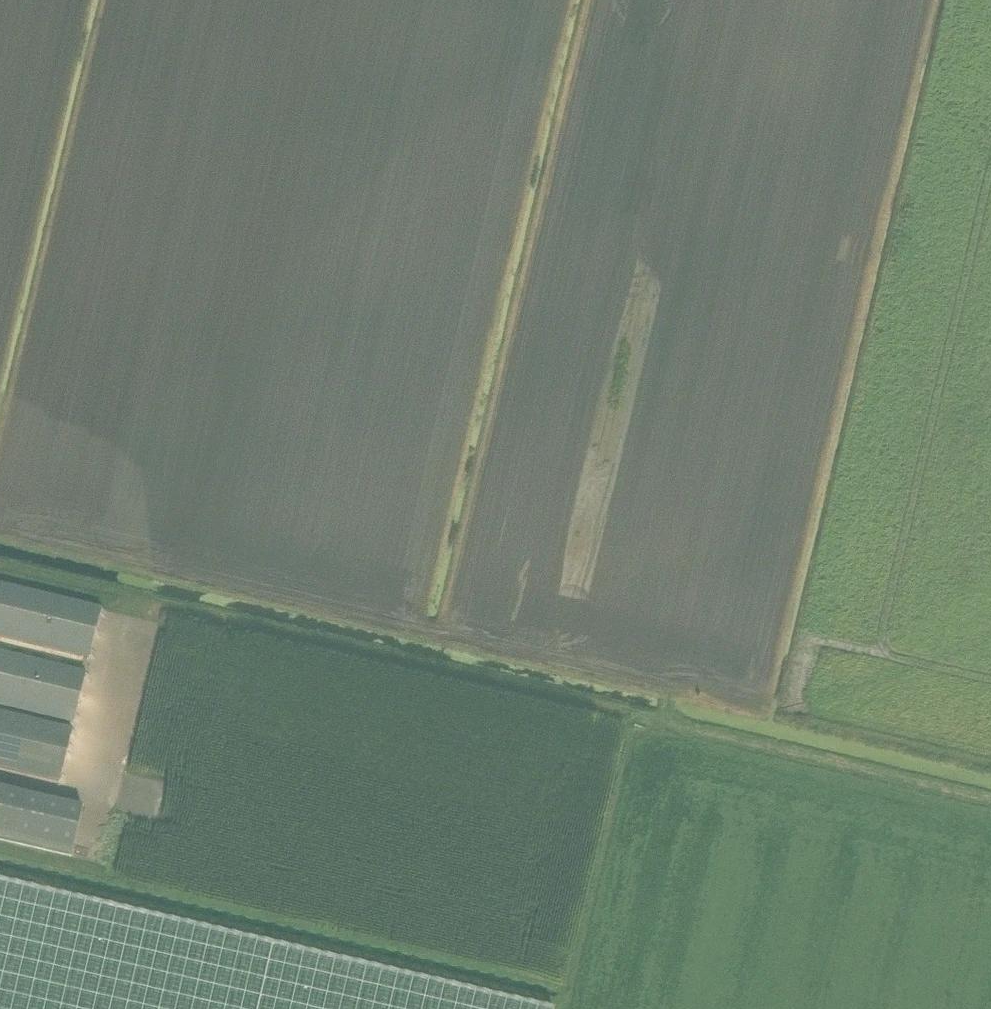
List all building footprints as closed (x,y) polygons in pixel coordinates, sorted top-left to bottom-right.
[(101,612),(0,587),(0,641),(89,663),(101,612)] [(73,727),(86,674),(0,653),(0,709),(73,727)] [(58,786),(72,731),(0,714),(0,773),(58,786)] [(70,862),(82,807),(0,788),(0,844),(70,862)] [(0,884),(0,1008),(536,1008),(0,884)]
